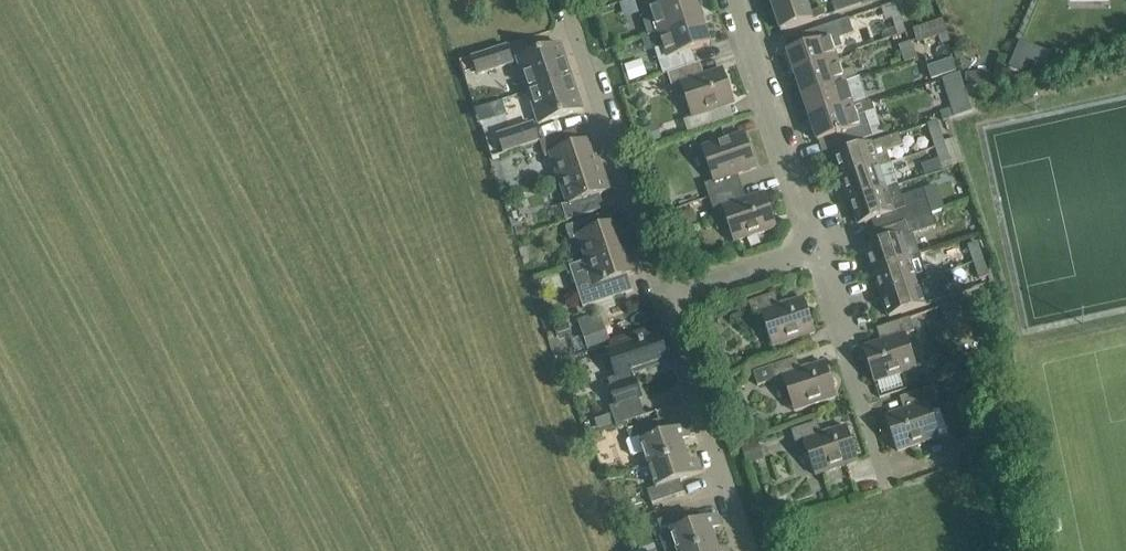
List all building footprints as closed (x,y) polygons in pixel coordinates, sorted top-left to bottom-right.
[(659,33),(701,19),(695,0),(675,0),(671,1),(671,0),(639,0),(646,22),(655,19),(659,33)] [(775,13),(807,2),(806,0),(770,0),(775,13)] [(846,0),(844,0),(833,4),(836,13),(849,9),(846,0)] [(849,9),(862,4),(861,0),(846,0),(849,9)] [(807,2),(775,13),(781,32),(813,21),(825,16),(823,9),(810,13),(807,2)] [(788,52),(796,75),(837,61),(833,49),(840,47),(838,38),(854,33),(849,18),(806,33),(810,45),(788,52)] [(655,50),(664,75),(668,73),(693,65),(688,51),(710,44),(701,19),(659,33),(664,47),(655,50)] [(913,30),(918,43),(947,33),(943,20),(913,30)] [(1020,41),(1009,67),(1023,73),(1028,61),(1034,47),(1020,41)] [(518,59),(528,92),(573,77),(562,44),(518,59)] [(899,47),(904,63),(914,60),(909,44),(899,47)] [(472,57),(479,75),(513,63),(507,45),(472,57)] [(642,59),(624,65),(630,80),(647,74),(642,59)] [(796,75),(803,97),(856,79),(853,69),(841,73),(837,61),(796,75)] [(694,65),(693,65),(668,73),(672,87),(682,84),(693,118),(735,104),(723,69),(698,77),(694,65)] [(990,72),(965,73),(965,86),(990,84),(990,72)] [(952,107),(948,109),(941,111),(944,121),(951,118),(973,111),(961,73),(943,79),(952,107)] [(573,77),(528,92),(539,124),(584,110),(573,77)] [(803,97),(810,119),(851,105),(848,95),(860,91),(856,79),(803,97)] [(851,105),(810,119),(818,141),(837,135),(837,136),(840,134),(844,146),(871,137),(864,114),(855,117),(851,105)] [(489,106),(474,112),(478,124),(494,119),(489,106)] [(930,131),(936,148),(944,145),(944,143),(939,128),(937,121),(928,124),(930,131)] [(499,135),(505,153),(540,141),(533,124),(499,135)] [(551,155),(559,179),(602,165),(593,140),(578,145),(573,131),(578,129),(540,141),(546,157),(551,155)] [(705,184),(709,197),(736,188),(732,176),(756,168),(745,133),(703,147),(714,181),(705,184)] [(836,156),(843,179),(891,163),(887,151),(904,146),(900,134),(836,156)] [(936,148),(941,165),(943,169),(966,161),(958,138),(944,143),(944,145),(936,148)] [(843,179),(851,201),(899,185),(891,163),(843,179)] [(602,165),(559,179),(567,203),(562,205),(567,221),(605,208),(604,208),(600,209),(595,196),(610,190),(602,165)] [(901,210),(905,222),(932,213),(924,189),(902,197),(899,185),(851,201),(859,225),(901,210)] [(736,188),(709,197),(714,211),(723,208),(735,242),(776,228),(765,193),(740,201),(736,189),(742,187),(742,186),(736,188)] [(692,208),(680,212),(684,225),(696,222),(692,208)] [(579,237),(587,261),(629,247),(621,222),(606,227),(602,216),(607,214),(606,213),(566,227),(571,239),(579,237)] [(867,248),(874,271),(920,256),(913,234),(937,226),(938,230),(944,228),(942,221),(936,223),(932,213),(905,222),(871,233),(876,245),(867,248)] [(968,245),(974,262),(983,259),(977,242),(968,245)] [(629,247),(587,261),(571,267),(583,303),(631,287),(626,288),(622,277),(638,272),(629,247)] [(920,256),(874,271),(882,293),(928,278),(920,256)] [(983,259),(974,262),(980,279),(989,276),(983,259)] [(928,278),(882,293),(890,317),(936,301),(931,285),(943,280),(941,274),(928,278)] [(749,302),(754,315),(762,313),(773,347),(815,333),(803,298),(779,306),(775,293),(749,302)] [(863,347),(875,382),(914,370),(904,337),(913,334),(908,318),(883,327),(888,339),(863,347)] [(616,413),(596,419),(600,431),(624,423),(645,416),(639,398),(641,398),(633,373),(667,362),(658,335),(612,351),(621,376),(611,380),(620,405),(614,407),(616,413)] [(758,385),(775,380),(783,377),(795,411),(836,397),(825,362),(800,370),(796,358),(753,372),(758,385)] [(911,408),(886,416),(898,452),(940,437),(928,406),(931,405),(930,402),(936,400),(931,387),(907,395),(911,408)] [(643,453),(647,464),(685,451),(681,439),(690,436),(687,425),(664,433),(660,420),(627,431),(630,439),(628,442),(632,454),(635,456),(643,453)] [(792,430),(796,444),(800,454),(808,452),(816,475),(858,461),(846,426),(822,434),(818,422),(792,430)] [(685,451),(647,464),(655,487),(646,490),(651,504),(662,500),(658,487),(702,472),(699,462),(690,465),(685,451)] [(635,519),(640,537),(654,533),(648,515),(635,519)] [(678,550),(687,550),(716,541),(711,528),(720,525),(717,515),(672,530),(668,517),(657,521),(661,534),(670,530),(678,550)] [(716,541),(687,550),(719,550),(716,541)]
